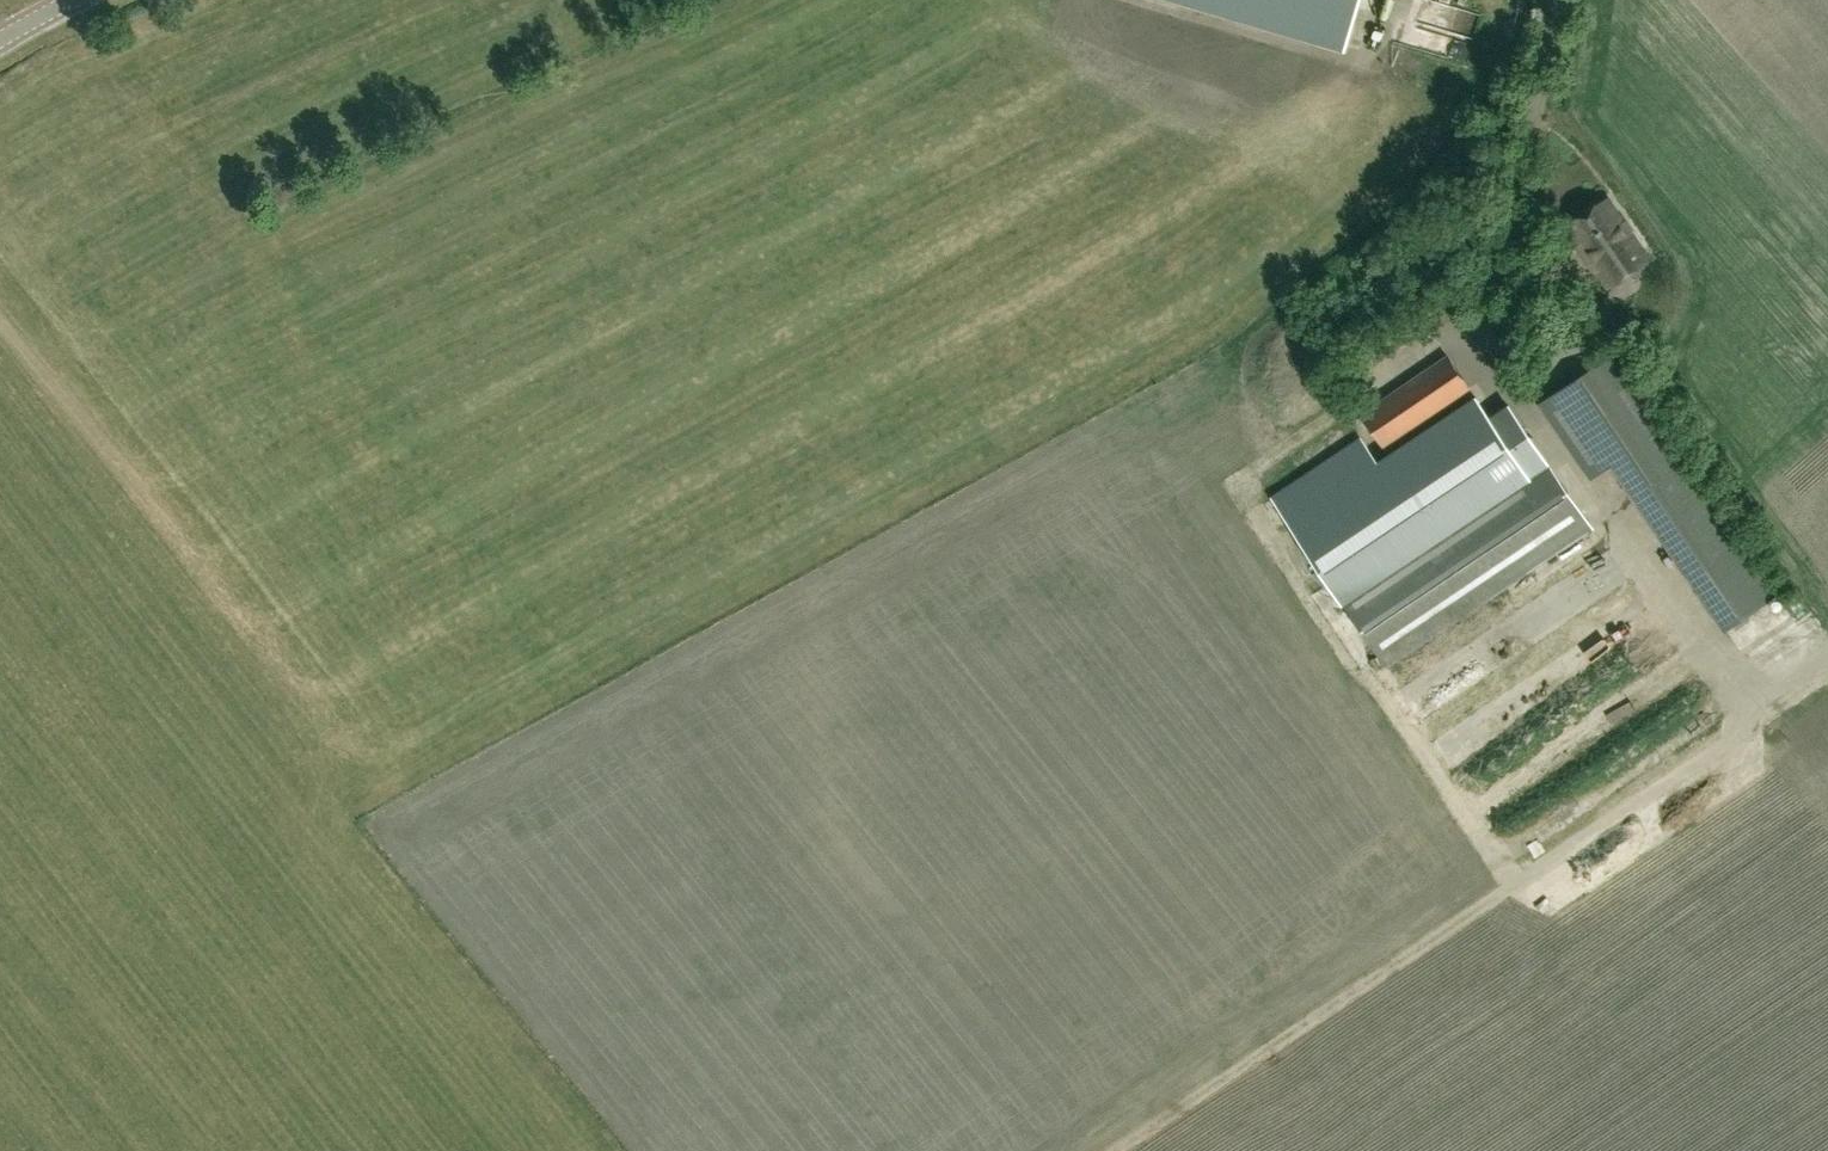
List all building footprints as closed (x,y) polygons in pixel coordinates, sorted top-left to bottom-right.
[(1359,0),(1205,0),(1347,42),(1359,0)] [(1648,258),(1608,199),(1568,226),(1581,244),(1592,243),(1602,257),(1597,268),(1608,285),(1648,258)] [(1772,595),(1618,350),(1540,400),(1592,478),(1616,460),(1726,631),(1772,595)] [(1385,445),(1471,386),(1448,353),(1362,412),(1385,445)] [(1271,493),(1386,664),(1594,521),(1509,395),(1495,407),(1477,384),(1376,452),(1361,431),(1271,493)]
